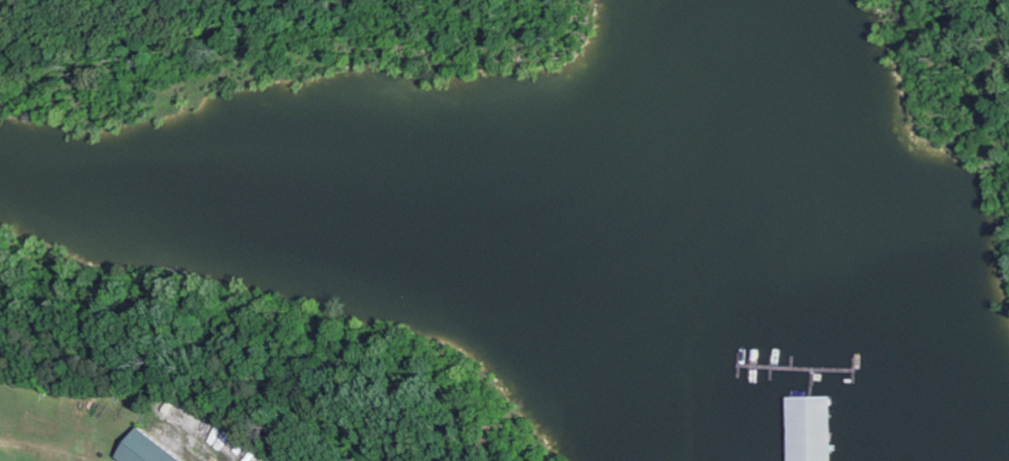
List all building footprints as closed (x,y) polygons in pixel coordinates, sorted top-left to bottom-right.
[(135,426),(110,457),(115,460),(179,460),(135,426)]
